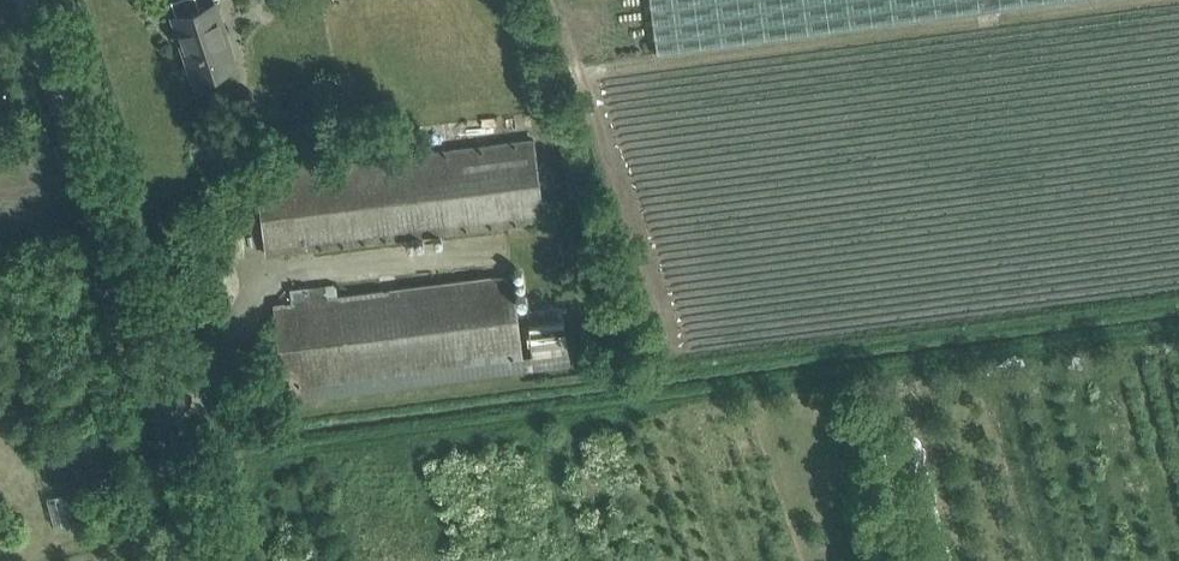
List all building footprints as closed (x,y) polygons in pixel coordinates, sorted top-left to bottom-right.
[(236,63),(216,2),(200,7),(198,0),(171,0),(176,15),(174,16),(194,77),(217,70),(236,63)] [(657,54),(1055,0),(650,0),(657,54)] [(536,160),(534,138),(257,173),(267,254),(544,219),(541,200),(554,198),(550,158),(536,160)] [(284,386),(290,385),(292,399),(571,363),(565,321),(529,326),(530,335),(527,335),(528,343),(531,343),(533,355),(523,356),(513,274),(328,297),(326,283),(309,285),(290,287),(292,302),(274,304),(284,386)]
